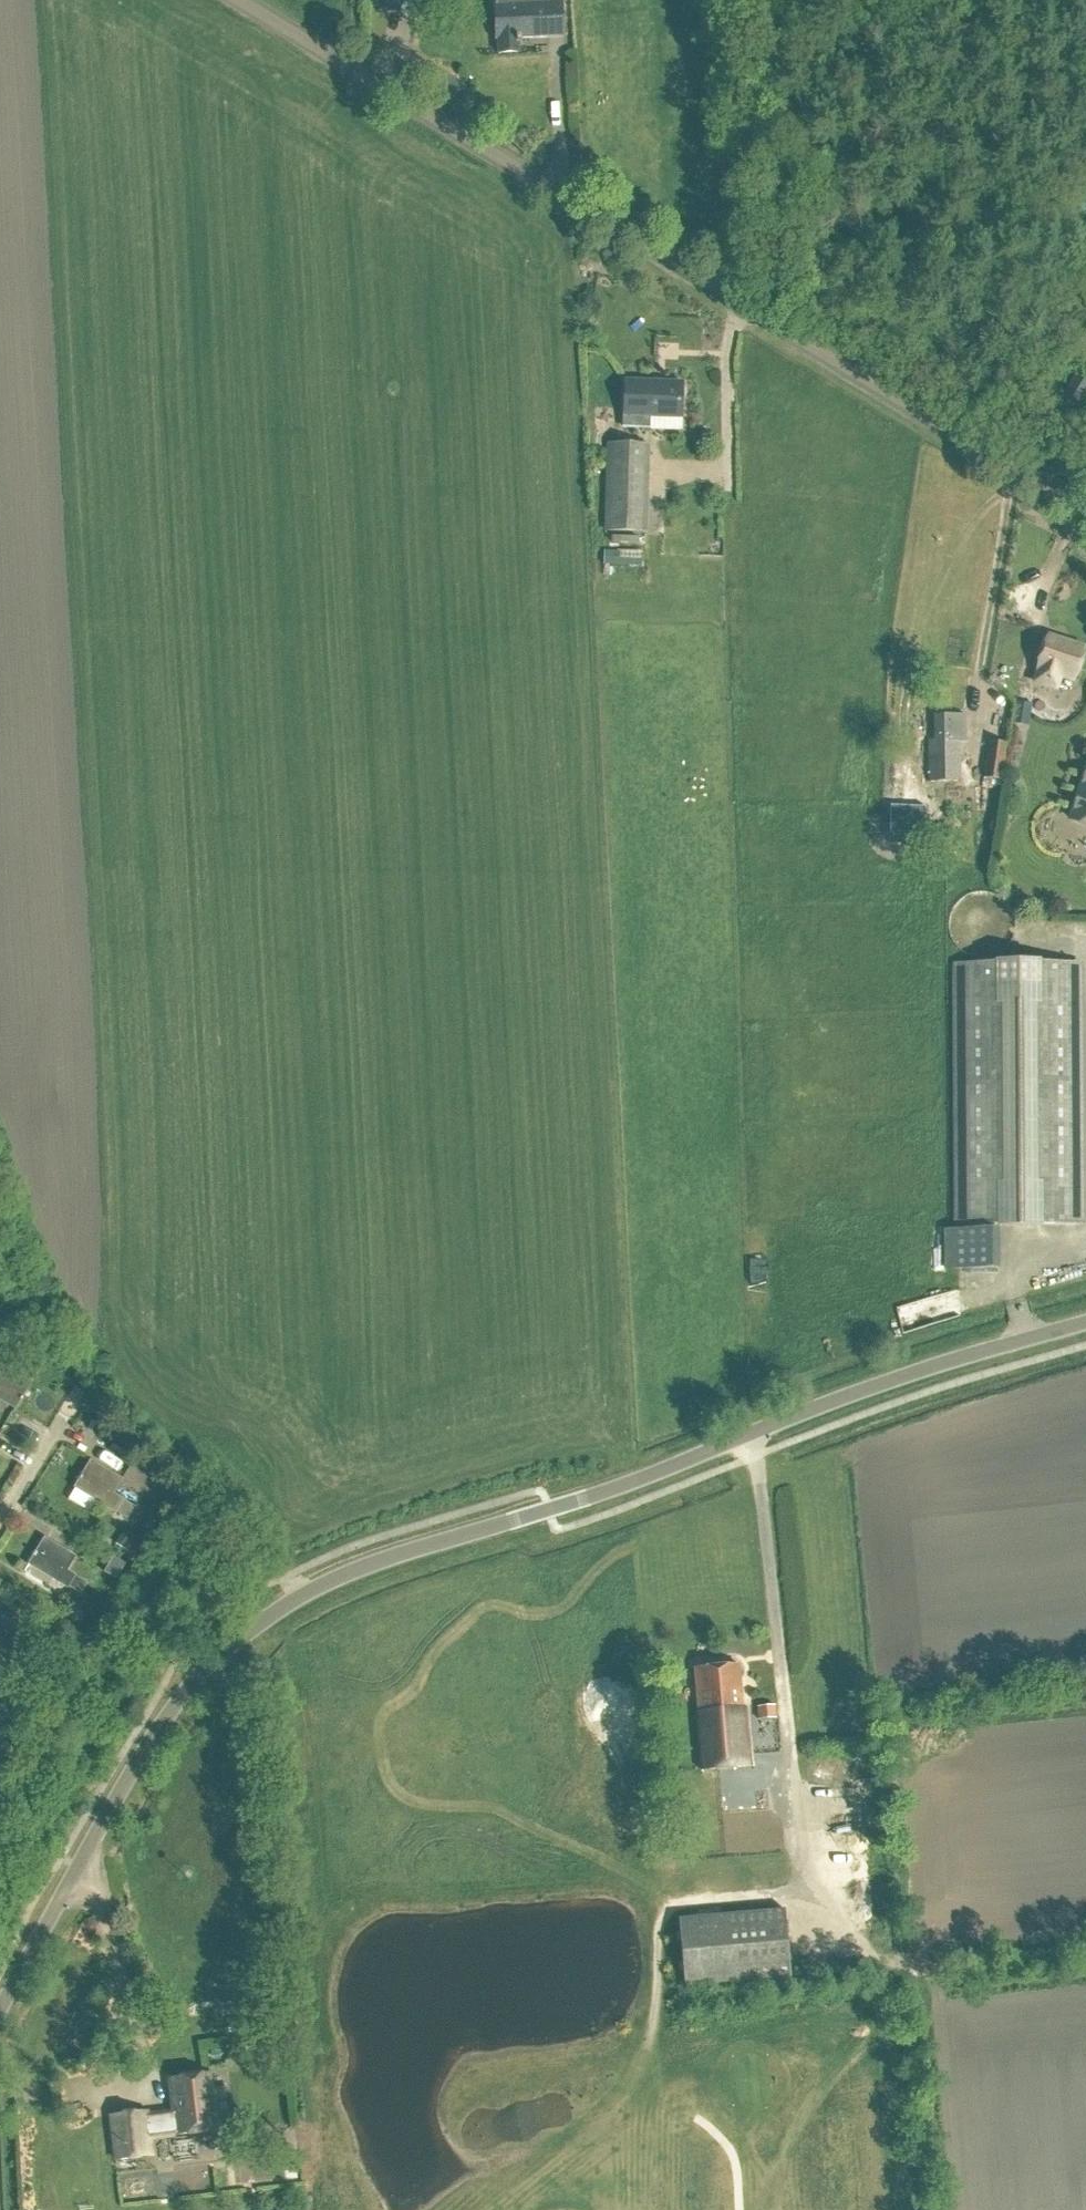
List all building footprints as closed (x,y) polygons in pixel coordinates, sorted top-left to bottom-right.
[(419,21),(424,0),(388,0),(385,13),(419,21)] [(494,3),(496,41),(498,41),(498,54),(519,53),(519,44),(520,43),(520,40),(563,38),(561,2),(548,3),(548,0),(496,0),(496,2),(494,3)] [(711,85),(699,86),(700,104),(712,104),(711,85)] [(1065,396),(1079,404),(1085,392),(1085,385),(1075,379),(1065,396)] [(683,383),(624,381),(622,419),(681,421),(683,383)] [(609,445),(608,471),(606,533),(645,534),(648,446),(609,445)] [(604,551),(603,567),(641,569),(642,552),(604,551)] [(1073,678),(1082,650),(1049,639),(1042,658),(1036,680),(1055,686),(1059,674),(1073,678)] [(1012,724),(1027,727),(1031,704),(1016,701),(1012,724)] [(965,743),(965,715),(934,715),(934,740),(928,741),(929,782),(935,782),(960,782),(960,742),(965,743)] [(1006,744),(989,742),(984,777),(1001,779),(1006,744)] [(896,784),(897,758),(885,758),(885,784),(896,784)] [(1071,820),(1085,825),(1085,774),(1071,820)] [(890,806),(889,842),(923,849),(924,807),(890,806)] [(1061,849),(1061,873),(1085,873),(1085,850),(1061,849)] [(958,964),(959,1225),(1078,1225),(1076,963),(958,964)] [(998,1231),(945,1231),(946,1269),(999,1269),(998,1231)] [(0,1364),(0,1399),(15,1408),(31,1383),(0,1364)] [(122,1480),(90,1461),(74,1488),(115,1512),(116,1512),(127,1519),(134,1507),(122,1500),(113,1494),(122,1480)] [(125,1530),(115,1544),(126,1551),(135,1537),(125,1530)] [(76,1557),(44,1538),(28,1565),(68,1588),(69,1586),(80,1593),(86,1584),(75,1577),(76,1576),(68,1571),(76,1557)] [(21,1648),(30,1633),(0,1615),(0,1651),(14,1660),(15,1659),(23,1664),(29,1654),(21,1648)] [(738,1665),(694,1669),(698,1712),(696,1713),(702,1771),(752,1766),(746,1708),(743,1709),(738,1665)] [(15,1703),(8,1716),(20,1723),(27,1709),(15,1703)] [(774,1707),(757,1708),(761,1742),(777,1740),(774,1707)] [(4,1758),(12,1745),(0,1738),(0,1756),(4,1758)] [(684,1986),(790,1977),(785,1911),(678,1920),(684,1986)] [(170,2110),(146,2112),(150,2142),(176,2139),(176,2137),(211,2133),(212,2142),(236,2139),(230,2088),(218,2089),(214,2089),(213,2073),(166,2078),(170,2110)] [(146,2112),(111,2116),(116,2159),(151,2155),(150,2142),(146,2112)]
